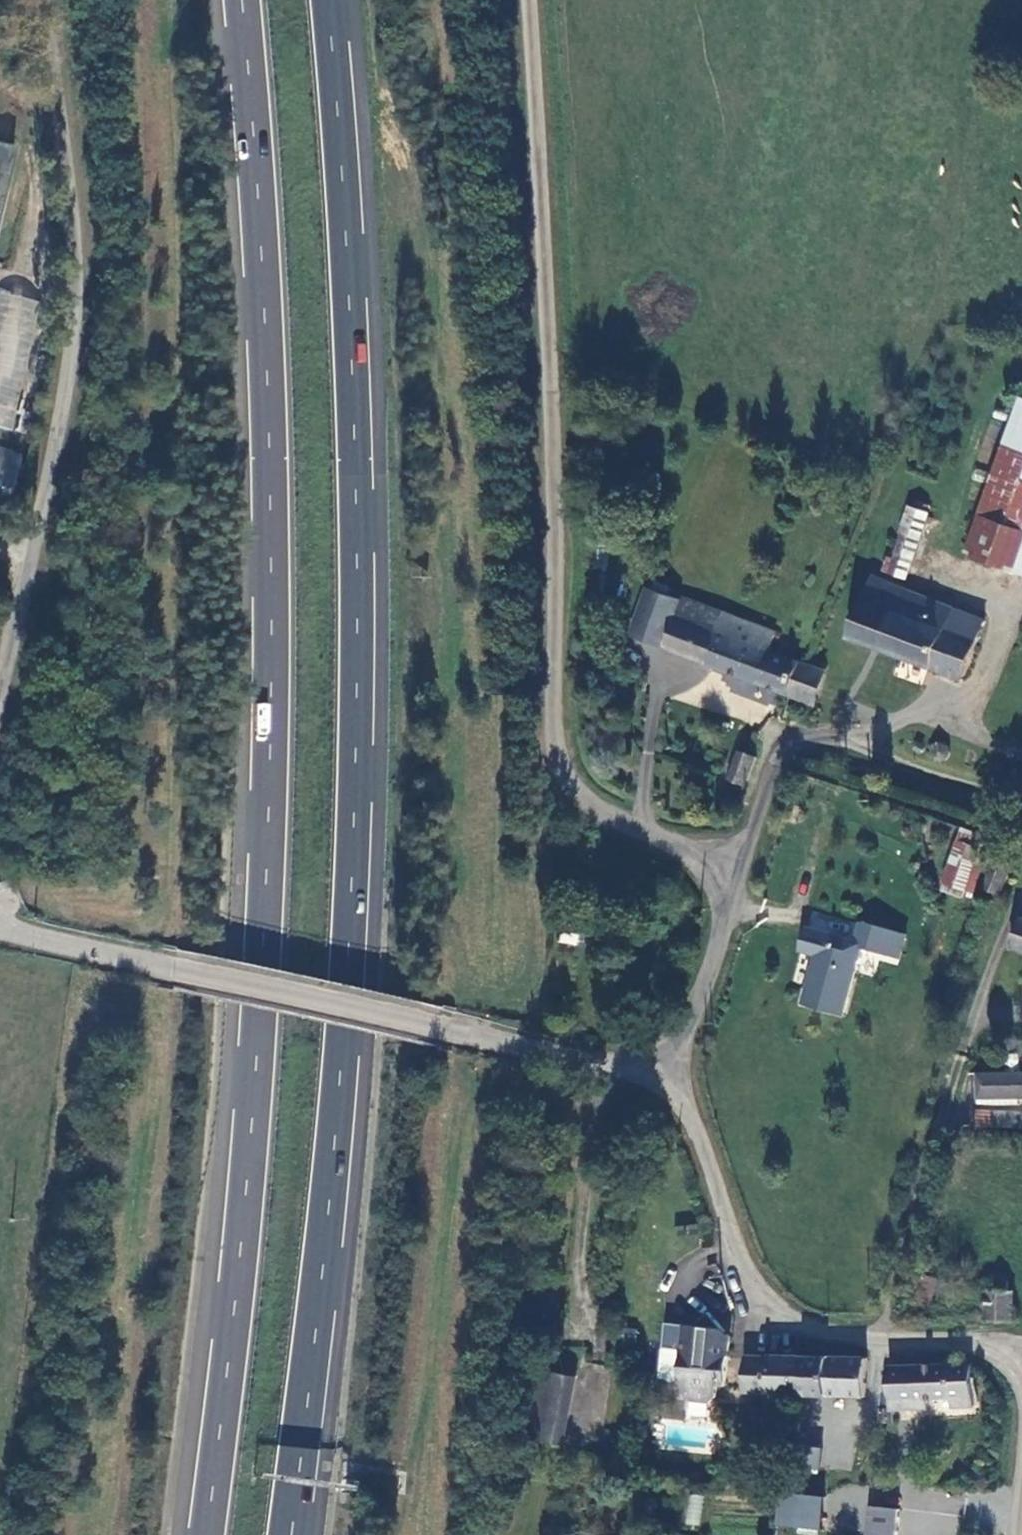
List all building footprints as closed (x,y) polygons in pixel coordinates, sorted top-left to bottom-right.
[(17,154),(0,150),(0,227),(17,154)] [(39,298),(0,291),(0,427),(16,430),(39,298)] [(1021,402),(1003,451),(1021,458),(1021,402)] [(22,452),(0,447),(0,492),(12,495),(22,452)] [(990,490),(980,521),(1021,536),(1021,458),(1003,451),(990,490)] [(902,504),(884,575),(907,581),(926,510),(902,504)] [(980,521),(967,558),(1014,575),(1021,553),(1021,536),(980,521)] [(1014,575),(1021,578),(1021,553),(1014,575)] [(848,638),(961,681),(977,641),(962,635),(970,614),(872,576),(848,638)] [(632,638),(666,650),(685,595),(652,584),(632,638)] [(666,650),(795,698),(809,660),(775,649),(782,631),(685,595),(666,650)] [(985,620),(970,614),(962,635),(977,641),(985,620)] [(840,672),(809,660),(795,698),(825,710),(840,672)] [(740,753),(729,780),(746,787),(755,757),(740,753)] [(964,832),(956,854),(976,862),(985,839),(964,832)] [(976,862),(956,854),(946,883),(973,894),(985,865),(976,862)] [(1001,895),(1012,865),(995,858),(984,888),(1001,895)] [(855,954),(889,965),(896,942),(860,932),(856,950),(807,936),(802,955),(815,959),(802,1008),(837,1018),(855,954)] [(977,1070),(977,1103),(1019,1104),(1019,1096),(1021,1097),(1021,1070),(977,1070)] [(972,1128),(1021,1128),(1021,1114),(972,1113),(972,1128)] [(933,1302),(933,1276),(911,1276),(911,1302),(933,1302)] [(987,1282),(987,1321),(1012,1321),(1012,1290),(1007,1290),(1007,1282),(987,1282)] [(732,1338),(712,1313),(696,1326),(688,1326),(682,1382),(689,1383),(688,1394),(693,1401),(711,1403),(719,1397),(720,1386),(727,1387),(732,1338)] [(750,1398),(805,1400),(807,1362),(773,1361),(773,1363),(753,1362),(750,1398)] [(870,1364),(807,1362),(805,1400),(868,1402),(870,1364)] [(977,1366),(894,1367),(894,1408),(920,1408),(920,1398),(959,1398),(959,1407),(977,1406),(977,1366)] [(548,1372),(533,1438),(563,1445),(578,1378),(548,1372)] [(797,1441),(774,1439),(771,1460),(794,1463),(797,1441)] [(776,1491),(773,1526),(819,1530),(822,1495),(776,1491)] [(686,1494),(684,1525),(700,1526),(701,1495),(686,1494)] [(902,1512),(872,1509),(869,1534),(900,1534),(902,1512)]
